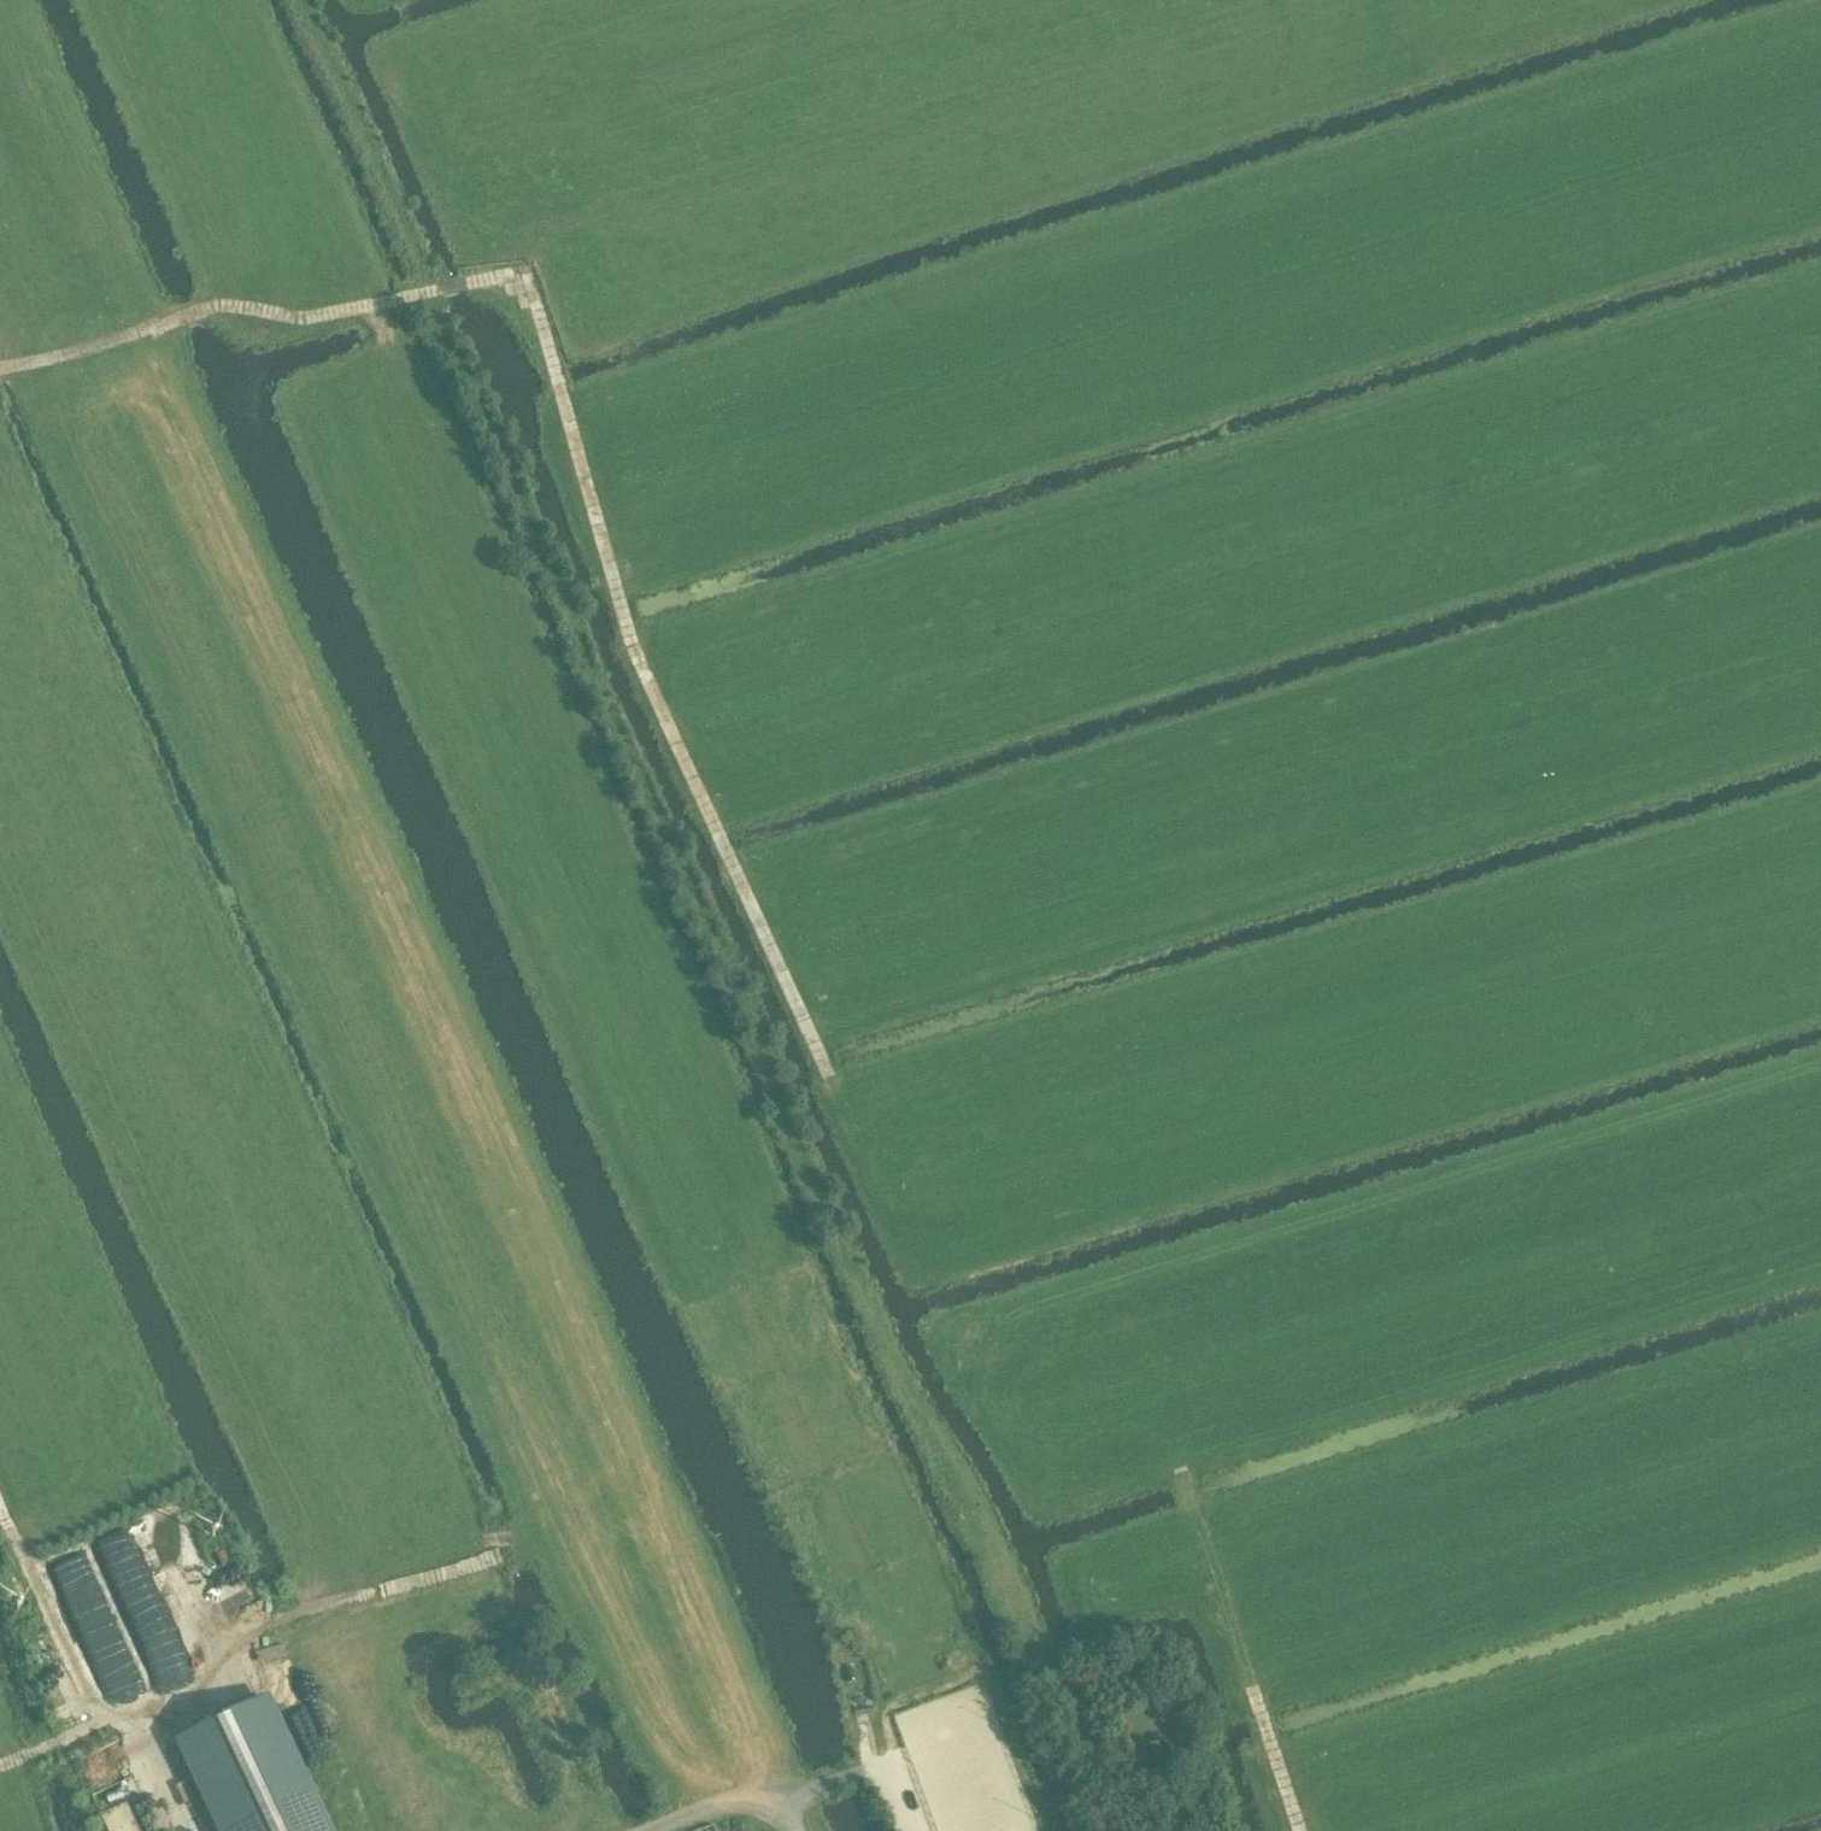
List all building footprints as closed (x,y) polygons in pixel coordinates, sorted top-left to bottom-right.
[(180,1741),(181,1742),(204,1791),(223,1830),(327,1830),(265,1699),(180,1741)]
